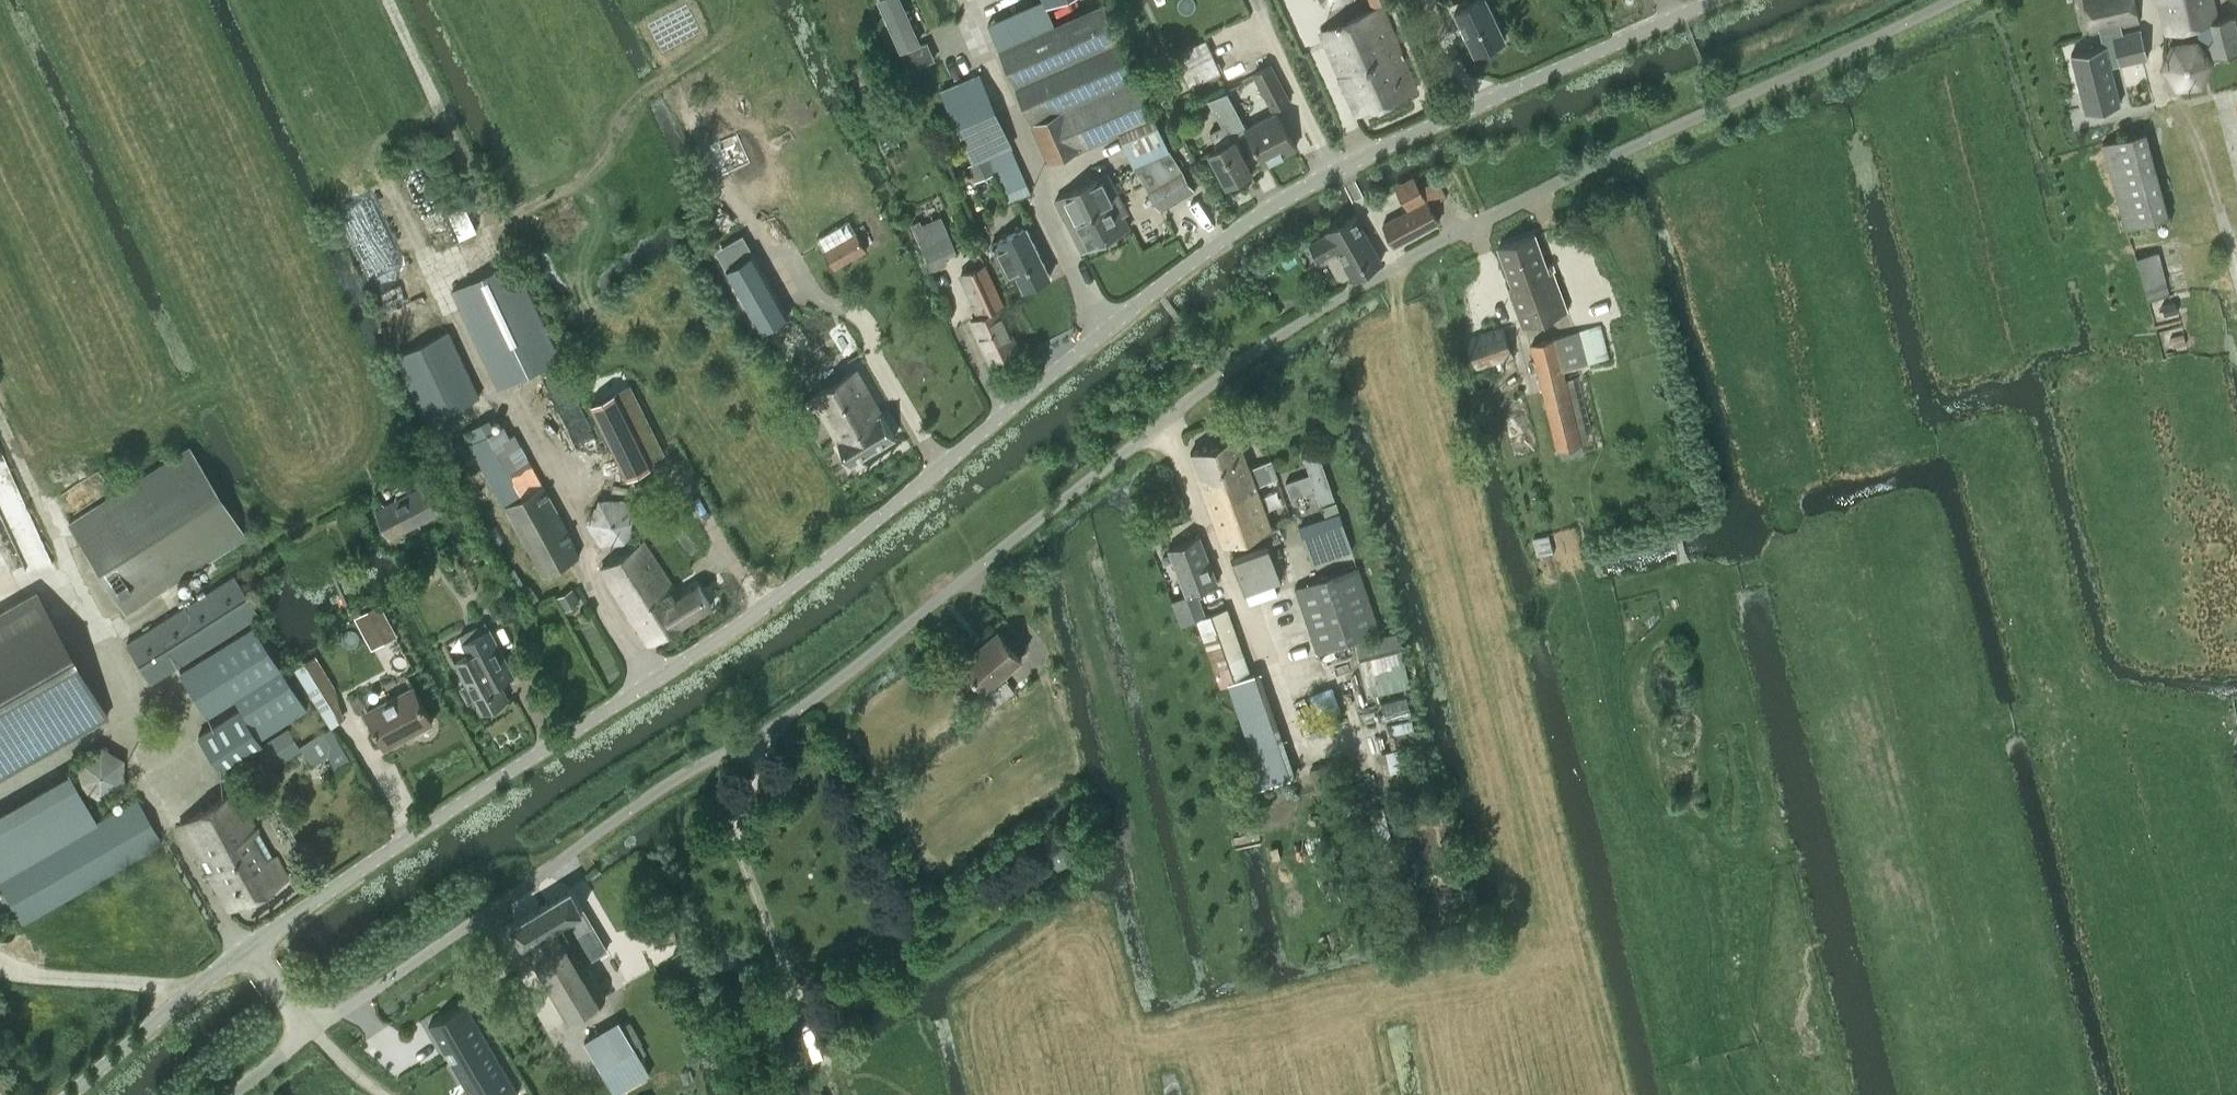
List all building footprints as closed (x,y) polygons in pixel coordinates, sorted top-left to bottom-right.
[(921,42),(902,0),(878,0),(900,51),(921,42)] [(1350,0),(1322,0),(1330,8),(1350,0)] [(1503,38),(1486,0),(1474,0),(1454,10),(1474,52),(1503,38)] [(2138,21),(2134,0),(2084,0),(2091,31),(2100,29),(2104,28),(2120,25),(2123,24),(2138,21)] [(2236,48),(2236,24),(2234,13),(2216,17),(2212,0),(2157,0),(2166,31),(2195,24),(2198,36),(2209,40),(2213,55),(2236,48)] [(1046,3),(991,27),(1000,47),(999,47),(1031,121),(1049,161),(1118,131),(1154,115),(1142,89),(1104,1),(1055,22),(1046,3)] [(1355,114),(1415,88),(1380,5),(1319,31),(1355,114)] [(2104,45),(2071,53),(2086,113),(2120,104),(2110,65),(2120,63),(2113,35),(2122,33),(2120,25),(2104,28),(2100,29),(2104,45)] [(2122,33),(2113,35),(2120,63),(2120,64),(2148,57),(2141,28),(2122,33)] [(1190,87),(1221,72),(1206,40),(1175,54),(1190,87)] [(927,42),(901,54),(908,70),(934,58),(927,42)] [(1289,101),(1270,65),(1254,74),(1273,109),(1289,101)] [(1029,190),(977,73),(940,90),(972,162),(968,164),(973,174),(992,166),(1007,200),(1029,190)] [(866,87),(856,91),(863,105),(872,101),(866,87)] [(1229,135),(1245,127),(1227,92),(1210,99),(1223,124),(1210,131),(1218,146),(1209,151),(1226,184),(1251,171),(1234,138),(1231,139),(1229,135)] [(1275,111),(1245,127),(1264,163),(1294,147),(1275,111)] [(1143,158),(1168,148),(1154,115),(1118,131),(1132,164),(1143,159),(1143,158)] [(2167,215),(2144,133),(2106,144),(2128,226),(2167,215)] [(1143,158),(1143,159),(1132,164),(1134,168),(1147,188),(1160,209),(1194,188),(1169,147),(1168,148),(1143,158)] [(1116,201),(1118,204),(1123,202),(1107,171),(1055,197),(1069,225),(1116,201)] [(1116,201),(1069,225),(1081,249),(1128,226),(1118,204),(1116,201)] [(1393,249),(1436,224),(1424,204),(1381,229),(1393,249)] [(477,231),(465,205),(449,213),(460,239),(477,231)] [(1381,258),(1354,213),(1326,229),(1327,232),(1310,242),(1319,258),(1327,254),(1338,273),(1342,275),(1350,270),(1352,275),(1381,258)] [(834,267),(866,248),(847,216),(815,235),(834,267)] [(931,262),(953,253),(939,217),(916,227),(931,262)] [(1024,287),(1049,275),(1025,226),(992,243),(1008,276),(1016,272),(1024,287)] [(1534,232),(1497,245),(1509,277),(1505,279),(1522,324),(1567,308),(1550,262),(1545,264),(1534,232)] [(754,254),(726,270),(760,330),(789,313),(754,254)] [(498,386),(560,357),(513,260),(452,289),(498,386)] [(991,361),(1017,349),(998,306),(1003,304),(985,263),(961,274),(979,315),(971,319),(991,361)] [(2175,301),(2162,304),(2164,314),(2177,311),(2175,301)] [(1466,337),(1477,368),(1512,357),(1502,325),(1466,337)] [(1561,368),(1608,356),(1600,325),(1529,343),(1556,447),(1580,441),(1561,368)] [(427,419),(478,396),(447,329),(396,353),(427,419)] [(2183,333),(2170,336),(2173,347),(2186,343),(2183,333)] [(893,437),(855,369),(806,397),(812,407),(817,405),(849,462),(893,437)] [(615,393),(588,406),(624,477),(650,464),(649,462),(615,393)] [(544,574),(577,556),(570,534),(508,421),(470,442),(504,505),(506,506),(544,574)] [(1249,601),(1285,589),(1268,541),(1279,537),(1275,523),(1270,525),(1255,484),(1277,476),(1271,458),(1249,466),(1237,433),(1190,450),(1223,542),(1229,540),(1234,553),(1232,554),(1249,601)] [(66,522),(87,555),(123,612),(242,535),(184,446),(66,522)] [(1302,451),(1310,473),(1286,482),(1291,497),(1315,488),(1320,503),(1335,498),(1317,446),(1302,451)] [(390,536),(439,511),(425,484),(376,509),(390,536)] [(597,501),(585,523),(599,545),(624,544),(636,521),(623,500),(597,501)] [(1312,562),(1352,549),(1340,513),(1300,526),(1312,562)] [(1549,533),(1533,538),(1539,555),(1555,550),(1549,533)] [(1199,535),(1169,546),(1187,593),(1171,599),(1181,624),(1198,617),(1197,615),(1207,612),(1197,589),(1217,582),(1199,535)] [(648,644),(708,606),(695,586),(678,596),(643,540),(600,568),(648,644)] [(1164,562),(1171,559),(1168,553),(1162,555),(1164,562)] [(1356,566),(1298,586),(1321,654),(1355,642),(1367,695),(1410,685),(1397,631),(1380,635),(1356,566)] [(149,682),(256,613),(231,575),(125,643),(149,682)] [(571,588),(558,596),(565,609),(579,601),(571,588)] [(35,590),(0,610),(0,774),(106,713),(52,619),(35,590)] [(1252,745),(1277,736),(1254,670),(1249,672),(1226,605),(1207,612),(1197,615),(1198,617),(1220,683),(1229,680),(1252,745)] [(396,634),(381,607),(359,619),(374,646),(396,634)] [(178,670),(206,714),(233,697),(240,708),(198,735),(222,773),(256,750),(262,746),(257,739),(306,708),(252,623),(178,670)] [(997,629),(963,659),(986,686),(1021,656),(1019,653),(1028,645),(1009,623),(999,631),(997,629)] [(509,698),(498,679),(512,672),(489,629),(463,643),(469,654),(454,662),(466,684),(461,687),(469,702),(474,699),(482,713),(509,698)] [(995,707),(1015,691),(1007,679),(986,695),(995,707)] [(412,731),(431,721),(412,685),(366,709),(382,740),(410,726),(412,731)] [(1332,686),(1310,694),(1318,716),(1340,708),(1332,686)] [(353,762),(331,727),(323,732),(322,731),(298,746),(301,750),(310,766),(327,755),(337,772),(353,762)] [(262,746),(256,750),(269,770),(301,750),(298,746),(288,730),(262,746)] [(99,797),(122,784),(122,757),(99,743),(77,756),(77,783),(99,797)] [(1250,764),(1258,787),(1291,776),(1283,753),(1250,764)] [(1319,791),(1334,786),(1326,763),(1311,768),(1319,791)] [(0,811),(0,887),(19,921),(151,846),(160,841),(136,799),(96,822),(67,773),(0,811)] [(1342,788),(1346,805),(1361,802),(1357,784),(1342,788)] [(258,830),(235,792),(176,824),(228,910),(286,877),(273,855),(271,856),(256,831),(258,830)] [(1049,847),(1048,860),(1058,866),(1069,861),(1070,849),(1060,842),(1049,847)] [(567,1018),(604,996),(581,957),(603,944),(569,887),(510,921),(567,1018)] [(429,1024),(445,1051),(450,1048),(456,1057),(451,1061),(464,1084),(471,1094),(514,1094),(520,1092),(515,1085),(466,1002),(429,1024)] [(787,1044),(770,1003),(746,1013),(763,1054),(787,1044)] [(614,1094),(649,1073),(633,1046),(598,1067),(614,1094)]
